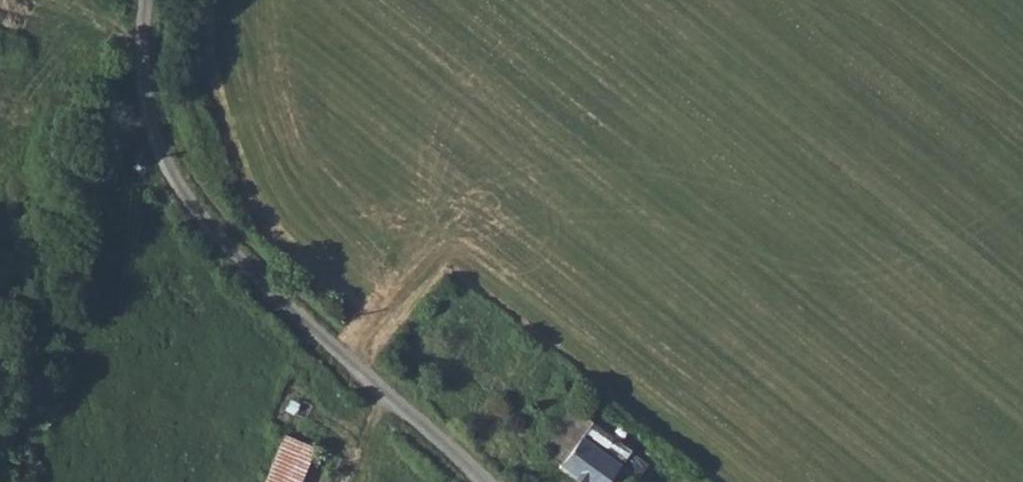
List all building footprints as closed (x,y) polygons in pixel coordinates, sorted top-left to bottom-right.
[(587,422),(559,461),(587,481),(604,481),(614,470),(630,481),(662,481),(664,479),(587,422)] [(262,481),(326,481),(337,455),(282,433),(262,481)]
